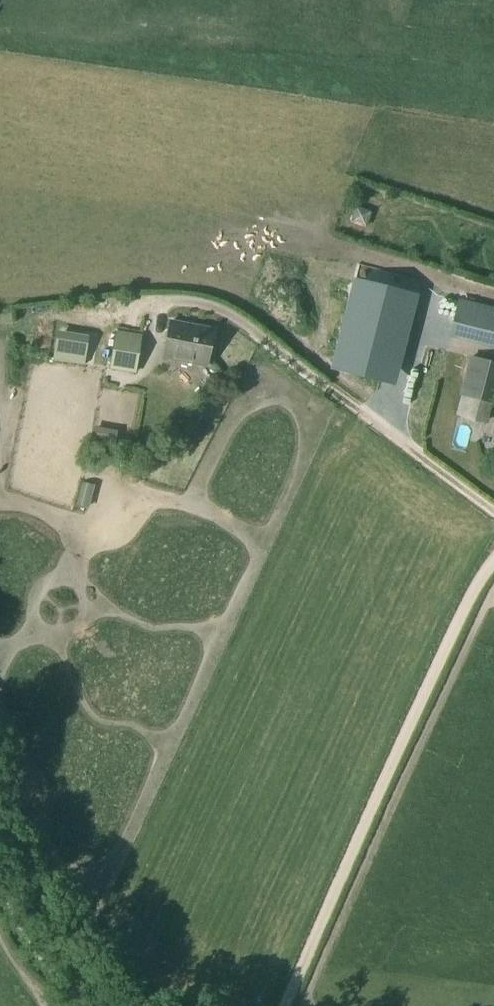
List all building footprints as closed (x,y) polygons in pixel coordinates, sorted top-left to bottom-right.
[(365,226),(370,212),(356,207),(351,221),(365,226)] [(390,300),(393,277),(366,273),(363,296),(390,300)] [(395,275),(393,289),(412,292),(415,279),(395,275)] [(460,301),(451,337),(493,348),(493,310),(460,301)] [(210,327),(168,320),(161,358),(203,366),(210,327)] [(51,360),(83,365),(88,336),(56,331),(51,360)] [(112,333),(106,369),(134,374),(140,338),(112,333)] [(460,396),(490,403),(493,387),(493,364),(470,358),(460,396)]
